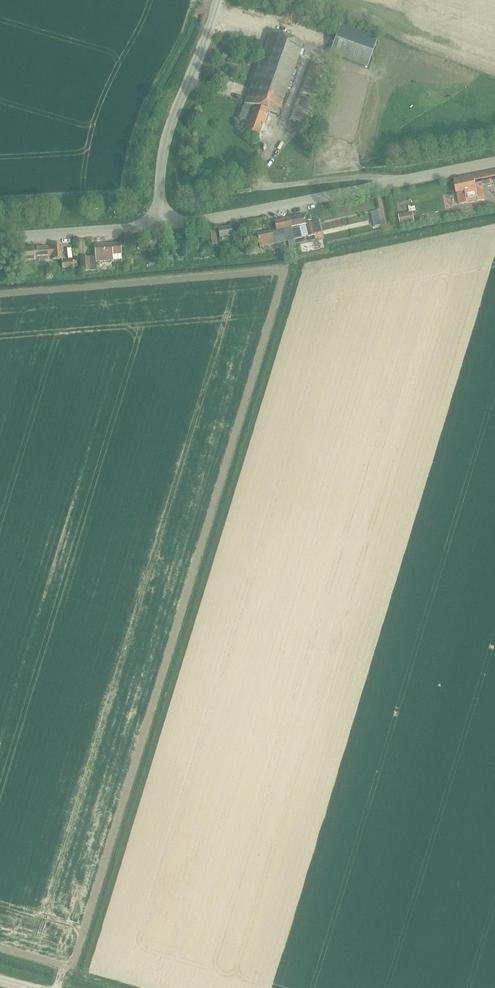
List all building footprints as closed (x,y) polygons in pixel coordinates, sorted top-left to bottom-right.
[(330,54),(337,56),(368,67),(378,39),(340,25),(330,54)] [(303,44),(270,32),(239,119),(248,122),(245,132),(258,137),(268,112),(278,116),(303,44)] [(308,127),(330,69),(332,63),(324,60),(322,66),(310,62),(288,119),(308,127)] [(456,194),(457,194),(459,205),(486,199),(484,186),(494,184),(494,173),(474,178),(474,179),(454,183),(456,194)] [(378,214),(371,216),(373,226),(376,226),(380,225),(378,214)] [(303,216),(290,219),(292,229),(294,240),(295,241),(302,239),(302,238),(300,227),(305,226),(303,216)] [(289,219),(275,221),(277,231),(277,232),(283,230),(284,237),(286,237),(287,242),(294,240),(292,229),(290,219),(290,218),(289,219)] [(308,237),(314,236),(315,239),(322,238),(319,221),(313,223),(312,221),(307,222),(308,227),(306,228),(308,237)] [(232,236),(231,226),(218,228),(219,238),(232,236)] [(267,232),(257,234),(260,248),(275,245),(274,240),(273,232),(267,233),(267,232)] [(89,258),(81,258),(82,273),(90,272),(97,271),(96,265),(96,262),(109,261),(113,261),(113,260),(113,255),(121,254),(122,254),(121,242),(108,244),(94,245),(96,257),(89,258)] [(21,248),(22,262),(35,262),(35,260),(52,259),(52,261),(63,260),(62,245),(51,246),(51,245),(34,247),(21,248)] [(62,269),(73,268),(73,267),(77,267),(77,261),(72,261),(62,261),(62,269)]
